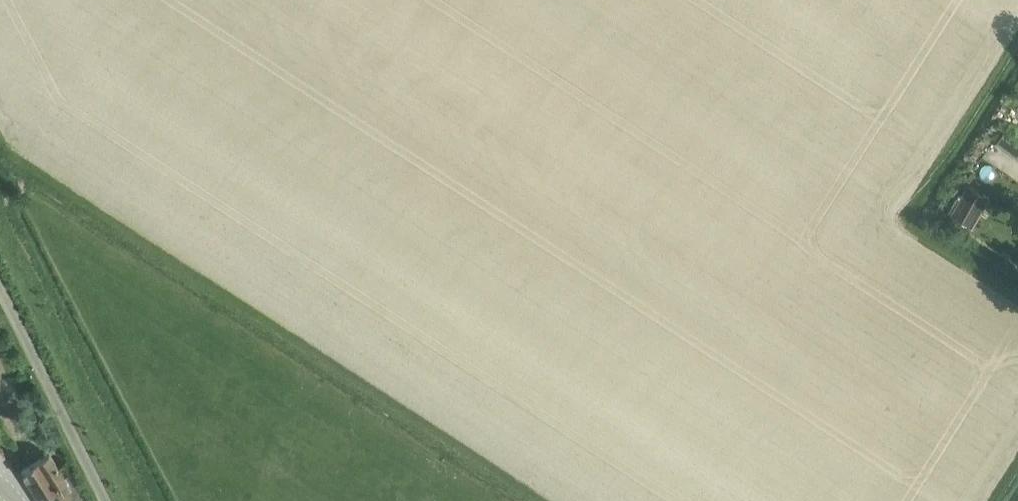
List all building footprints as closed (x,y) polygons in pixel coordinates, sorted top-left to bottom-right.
[(951,213),(962,219),(973,225),(990,197),(967,184),(951,213)] [(48,451),(21,468),(41,500),(88,500),(69,471),(63,475),(48,451)]
